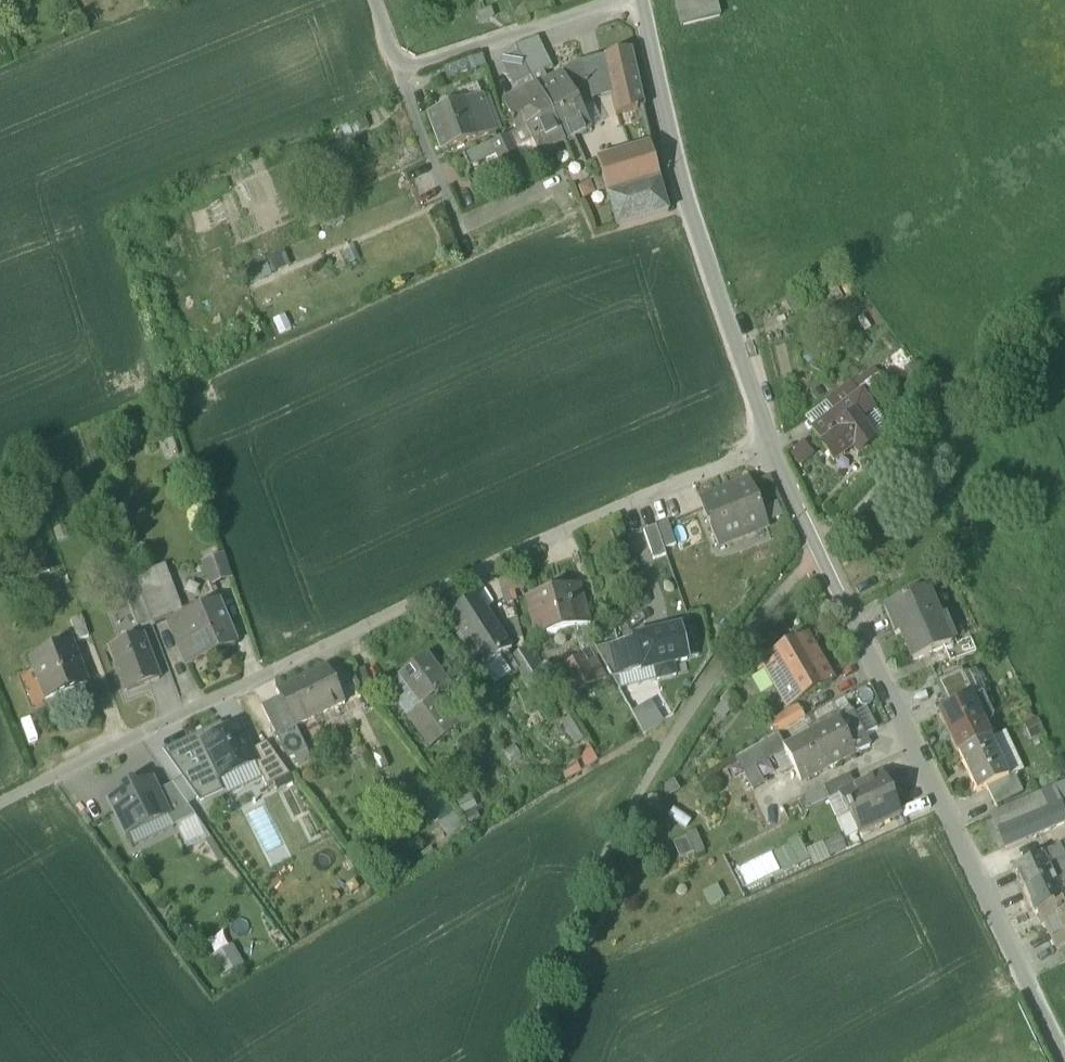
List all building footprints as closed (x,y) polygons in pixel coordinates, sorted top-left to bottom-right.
[(684,29),(719,21),(714,0),(678,0),(684,29)] [(515,48),(517,52),(531,79),(531,80),(543,73),(552,68),(538,39),(515,48)] [(611,97),(615,117),(618,116),(643,109),(630,51),(602,58),(611,97)] [(516,87),(531,79),(517,52),(502,60),(516,87)] [(471,60),(475,70),(484,68),(481,57),(471,60)] [(592,100),(591,102),(611,97),(602,58),(583,63),(592,100)] [(443,70),(447,81),(470,73),(465,62),(443,70)] [(576,65),(547,81),(535,87),(551,116),(553,121),(580,108),(591,102),(592,100),(583,63),(576,65)] [(531,80),(535,87),(547,81),(543,73),(531,80)] [(502,104),(517,133),(526,128),(551,116),(535,87),(502,104)] [(461,94),(465,104),(481,98),(477,88),(461,94)] [(481,98),(465,104),(429,118),(443,154),(495,135),(481,98)] [(602,123),(591,102),(580,108),(591,129),(602,123)] [(591,129),(580,108),(553,121),(564,143),(591,129)] [(364,116),(339,126),(345,141),(370,131),(364,116)] [(551,116),(526,128),(539,156),(564,144),(564,143),(553,121),(551,116)] [(512,135),(507,137),(521,166),(522,165),(526,163),(532,165),(534,159),(539,156),(526,128),(517,133),(512,135)] [(507,137),(490,145),(495,156),(504,174),(522,166),(522,165),(521,166),(507,137)] [(468,168),(495,156),(490,145),(490,144),(462,156),(468,168)] [(660,182),(649,147),(649,145),(630,151),(596,161),(616,228),(667,213),(659,183),(660,182)] [(337,203),(315,212),(324,232),(345,222),(337,203)] [(264,259),(242,268),(251,287),(272,278),(264,259)] [(285,315),(272,321),(279,338),(292,332),(285,315)] [(859,395),(860,394),(881,378),(873,367),(851,384),(859,395)] [(826,402),(834,413),(859,395),(851,384),(826,402)] [(848,408),(858,423),(874,412),(860,394),(859,395),(834,413),(812,430),(814,433),(848,408)] [(834,413),(826,402),(803,419),(812,430),(834,413)] [(857,454),(873,442),(858,423),(848,408),(814,433),(823,445),(822,446),(833,461),(853,447),(857,454)] [(888,431),(874,412),(858,423),(873,442),(888,431)] [(791,450),(795,462),(799,468),(814,457),(803,441),(791,450)] [(699,500),(718,548),(742,538),(745,533),(766,524),(760,509),(748,480),(699,500)] [(760,509),(766,524),(784,517),(778,502),(760,509)] [(668,523),(655,527),(643,531),(653,560),(666,556),(664,550),(676,546),(668,523)] [(768,528),(766,524),(745,533),(742,538),(768,528)] [(207,587),(208,589),(232,580),(224,555),(201,563),(210,586),(207,587)] [(157,583),(171,621),(185,615),(166,567),(153,572),(157,583)] [(133,579),(137,590),(138,590),(157,583),(153,572),(133,579)] [(137,590),(133,579),(119,584),(125,600),(139,595),(137,590)] [(512,605),(506,579),(497,581),(504,607),(512,605)] [(157,583),(138,590),(152,627),(168,621),(169,622),(171,621),(157,583)] [(525,599),(535,639),(573,629),(584,626),(590,624),(579,584),(525,599)] [(898,627),(912,661),(942,648),(950,645),(925,589),(888,605),(884,607),(894,629),(898,627)] [(137,632),(152,627),(138,590),(137,590),(139,595),(125,600),(137,632)] [(448,615),(483,668),(506,653),(511,650),(477,597),(448,615)] [(169,622),(187,665),(235,645),(216,602),(185,615),(171,621),(169,622)] [(69,621),(77,642),(88,638),(80,617),(69,621)] [(592,650),(584,626),(573,629),(580,654),(582,657),(586,664),(596,658),(592,650)] [(654,669),(657,681),(676,676),(673,664),(687,661),(686,658),(680,631),(679,628),(619,642),(627,675),(654,669)] [(680,631),(686,658),(698,656),(692,628),(680,631)] [(108,649),(125,694),(159,681),(142,636),(108,649)] [(762,664),(788,708),(832,682),(815,652),(807,637),(762,664)] [(942,648),(949,664),(977,655),(970,637),(950,645),(942,648)] [(608,645),(616,678),(627,675),(619,642),(608,645)] [(45,700),(46,701),(87,685),(72,644),(30,660),(33,669),(40,686),(45,684),(50,698),(45,700)] [(612,679),(616,678),(608,645),(596,648),(612,679)] [(518,672),(531,691),(546,681),(525,649),(510,659),(518,672)] [(495,687),(518,672),(510,659),(506,653),(483,668),(495,687)] [(561,669),(576,695),(596,683),(586,664),(582,657),(561,669)] [(426,658),(399,678),(386,688),(408,718),(424,739),(434,732),(441,741),(457,729),(447,715),(435,698),(448,689),(426,658)] [(607,678),(596,658),(586,664),(596,683),(607,678)] [(748,664),(752,671),(762,664),(759,658),(748,664)] [(294,727),(294,728),(344,704),(327,669),(277,693),(280,699),(294,727)] [(627,675),(616,678),(619,690),(657,681),(654,669),(627,675)] [(935,682),(948,710),(971,699),(971,700),(974,698),(963,676),(961,670),(935,682)] [(974,698),(982,695),(986,692),(976,670),(963,676),(974,698)] [(928,686),(941,714),(948,710),(935,682),(928,686)] [(40,686),(45,700),(50,698),(45,684),(40,686)] [(974,698),(971,700),(984,727),(990,724),(992,717),(982,695),(974,698)] [(837,721),(851,713),(843,698),(813,715),(817,724),(834,715),(837,721)] [(294,728),(294,727),(280,699),(262,708),(277,738),(280,736),(291,760),(306,752),(294,728)] [(990,739),(984,727),(971,700),(971,699),(948,710),(941,714),(938,715),(957,754),(958,754),(989,739),(990,739)] [(631,713),(643,735),(663,723),(649,701),(631,713)] [(867,707),(852,715),(864,736),(878,729),(867,707)] [(447,715),(457,729),(466,722),(456,708),(447,715)] [(770,723),(777,735),(803,720),(804,720),(797,708),(770,723)] [(851,713),(837,721),(810,735),(828,768),(869,747),(864,736),(852,715),(851,713)] [(803,720),(808,729),(817,724),(813,715),(804,720),(803,720)] [(808,729),(810,735),(837,721),(834,715),(817,724),(808,729)] [(585,740),(569,716),(559,723),(574,747),(585,740)] [(1031,741),(1043,735),(1037,720),(1024,726),(1031,741)] [(202,745),(223,734),(220,727),(165,753),(183,778),(198,799),(200,802),(220,793),(215,783),(219,781),(202,745)] [(202,745),(219,781),(220,781),(254,764),(255,764),(250,752),(238,727),(223,734),(202,745)] [(430,748),(441,741),(434,732),(424,739),(430,748)] [(1007,778),(1013,776),(1024,770),(1006,732),(990,739),(989,739),(1007,778)] [(783,748),(783,749),(785,748),(778,735),(748,752),(754,764),(783,748)] [(800,781),(828,768),(810,735),(785,748),(783,749),(784,751),(794,769),(800,781)] [(1007,778),(989,739),(958,754),(976,793),(986,788),(1007,778)] [(262,780),(266,788),(289,776),(266,744),(250,752),(255,764),(254,764),(262,780)] [(794,769),(784,751),(773,757),(782,775),(794,769)] [(736,759),(752,791),(764,784),(754,764),(748,752),(736,759)] [(254,764),(220,781),(227,797),(262,780),(254,764)] [(849,817),(857,834),(901,815),(883,775),(855,788),(838,796),(848,817),(849,817)] [(823,788),(829,800),(838,796),(855,788),(850,776),(836,782),(823,788)] [(986,788),(993,804),(1020,792),(1013,776),(1007,778),(986,788)] [(198,799),(183,778),(172,786),(187,807),(198,799)] [(157,793),(151,781),(134,790),(132,786),(120,792),(122,795),(109,802),(126,837),(167,817),(168,816),(157,793)] [(1053,788),(992,815),(993,818),(1006,849),(1064,824),(1064,783),(1053,788)] [(167,817),(172,828),(175,827),(195,817),(187,807),(172,786),(157,793),(168,816),(167,817)] [(805,811),(827,801),(829,800),(823,788),(800,798),(805,811)] [(453,812),(440,794),(422,807),(435,825),(453,812)] [(470,794),(455,802),(462,816),(477,808),(470,794)] [(838,796),(829,800),(827,801),(845,840),(857,834),(849,817),(848,817),(838,796)] [(454,813),(439,824),(450,840),(465,828),(454,813)] [(167,817),(126,837),(132,849),(173,829),(172,828),(167,817)] [(211,839),(195,817),(175,827),(187,850),(211,839)] [(696,830),(684,835),(685,838),(692,855),(693,857),(705,852),(696,830)] [(798,865),(810,859),(798,836),(787,842),(788,846),(798,865)] [(828,861),(848,853),(840,836),(821,845),(828,861)] [(692,855),(685,838),(672,843),(679,860),(692,855)] [(828,861),(821,845),(806,851),(810,859),(814,868),(828,861)] [(798,865),(788,846),(772,854),(782,873),(798,865)] [(1042,854),(1045,862),(1047,861),(1054,875),(1064,869),(1064,857),(1060,846),(1042,854)] [(1023,890),(1054,875),(1047,861),(1045,862),(1042,854),(1013,868),(1023,890)] [(1056,880),(1064,876),(1064,869),(1054,875),(1056,880)] [(1056,880),(1054,875),(1023,890),(1033,911),(1037,909),(1062,897),(1058,890),(1060,889),(1056,880)] [(1056,880),(1060,889),(1058,890),(1062,897),(1064,903),(1064,902),(1064,876),(1056,880)] [(725,900),(717,885),(701,893),(709,908),(725,900)] [(1037,909),(1040,915),(1064,903),(1062,897),(1037,909)] [(1058,951),(1061,949),(1064,948),(1064,902),(1064,903),(1040,915),(1058,951)] [(244,966),(233,945),(210,957),(222,978),(244,966)]
